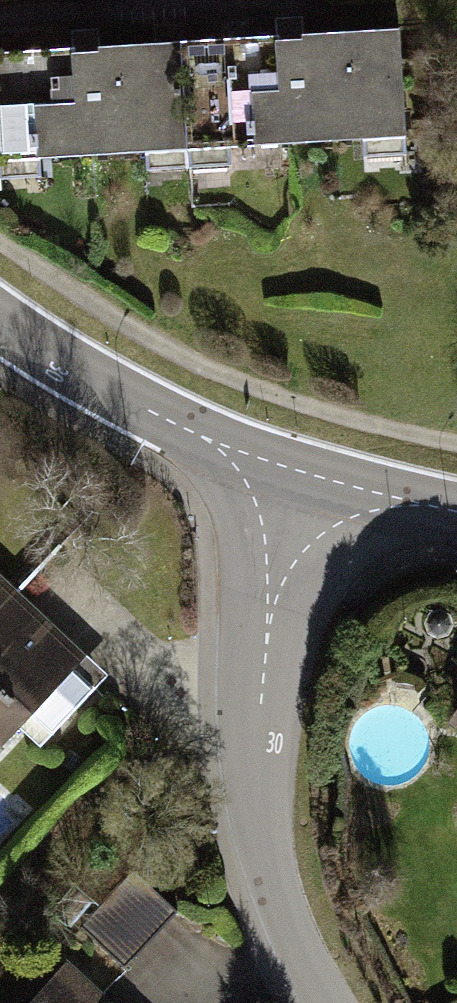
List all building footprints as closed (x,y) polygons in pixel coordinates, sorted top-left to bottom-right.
[(386,27),(167,36),(173,169),(395,161),(386,27)] [(173,169),(167,36),(0,43),(0,176),(173,169)] [(19,734),(35,749),(90,692),(74,676),(82,667),(0,589),(0,753),(19,734)] [(445,728),(456,736),(456,709),(445,728)] [(179,921),(130,880),(24,1002),(109,1002),(179,921)]
